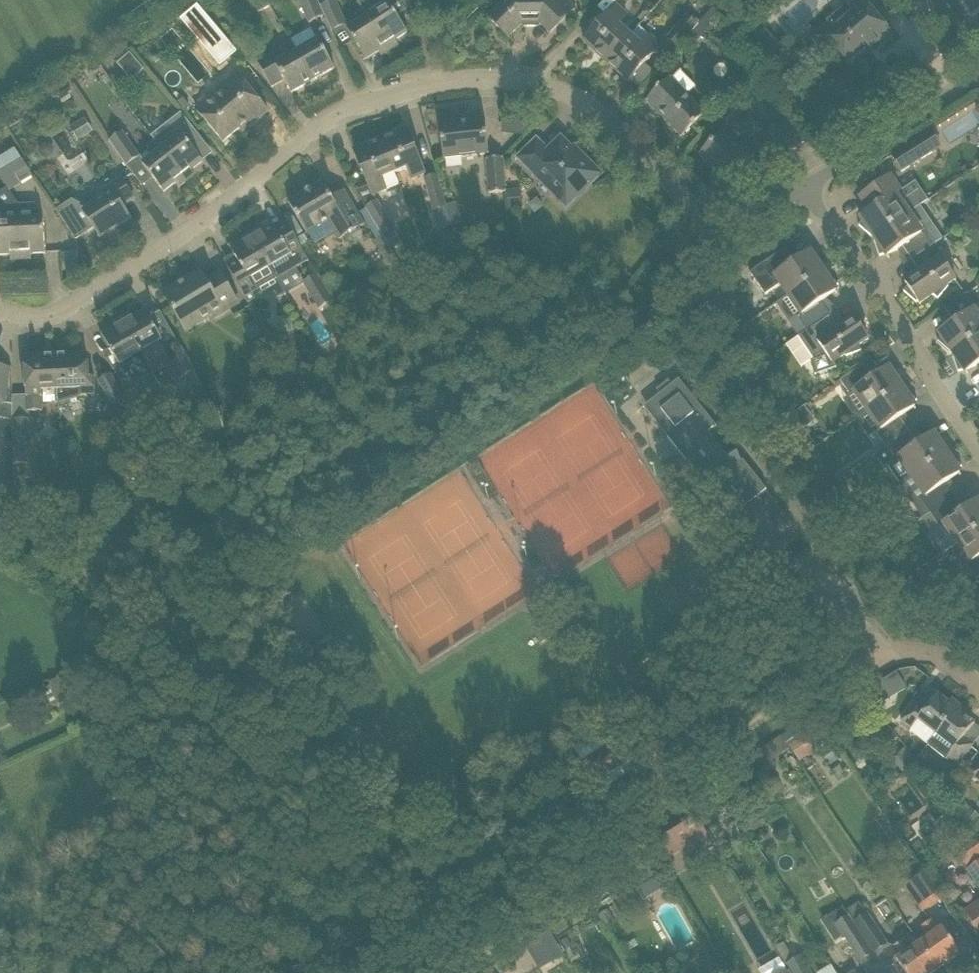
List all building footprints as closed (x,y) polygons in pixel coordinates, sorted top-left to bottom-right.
[(258,13),(270,6),(266,0),(257,0),(252,3),(258,13)] [(324,16),(325,16),(320,6),(317,0),(297,0),(308,24),(324,16)] [(324,16),(331,32),(347,25),(336,0),(334,0),(320,6),(325,16),(324,16)] [(367,16),(389,50),(398,45),(395,40),(407,32),(386,0),(365,0),(359,4),(367,16)] [(508,37),(521,24),(524,26),(537,27),(540,24),(550,33),(576,7),(568,0),(505,0),(488,17),(508,37)] [(827,52),(834,46),(848,63),(874,41),(879,47),(893,35),(864,0),(858,0),(849,7),(846,4),(827,20),(830,24),(814,37),(827,52)] [(961,5),(963,3),(973,16),(978,11),(978,0),(957,0),(961,5)] [(584,42),(606,62),(630,35),(619,25),(628,15),(617,5),(584,42)] [(367,16),(347,30),(366,59),(378,51),(381,56),(389,50),(367,16)] [(666,38),(677,48),(697,25),(686,16),(666,38)] [(630,35),(606,62),(628,82),(662,45),(639,24),(630,35)] [(290,40),(296,51),(313,80),(335,68),(312,28),(290,40)] [(749,42),(761,57),(778,43),(765,28),(749,42)] [(222,35),(205,49),(220,66),(236,52),(222,35)] [(313,80),(296,51),(275,63),(271,55),(257,62),(271,88),(284,81),(291,93),(313,80)] [(118,63),(132,80),(144,70),(130,53),(118,63)] [(646,101),(682,137),(706,114),(687,94),(694,87),(679,71),(671,78),(670,77),(646,101)] [(219,88),(222,92),(214,98),(211,94),(195,108),(223,142),(239,128),(243,132),(268,111),(236,74),(219,88)] [(68,89),(57,96),(62,103),(69,98),(67,93),(70,91),(68,89)] [(182,98),(178,102),(184,109),(189,106),(182,98)] [(172,130),(156,142),(186,181),(194,174),(192,170),(202,161),(190,146),(198,139),(191,130),(190,131),(178,116),(168,125),(172,130)] [(69,128),(77,141),(92,132),(84,118),(69,128)] [(440,123),(443,159),(489,154),(485,118),(440,123)] [(406,129),(380,140),(395,175),(406,170),(411,181),(425,175),(406,129)] [(186,181),(156,142),(155,143),(154,142),(139,155),(122,131),(109,140),(127,166),(137,158),(151,176),(164,192),(175,183),(178,187),(186,181)] [(700,155),(727,183),(755,156),(745,147),(743,149),(725,131),(700,155)] [(902,171),(932,152),(923,137),(892,156),(902,171)] [(598,171),(587,160),(585,162),(561,138),(548,151),(537,139),(517,158),(539,180),(541,178),(553,190),(551,192),(566,208),(599,177),(596,174),(598,171)] [(395,175),(380,140),(354,150),(374,197),(387,191),(387,189),(399,184),(395,175)] [(9,192),(33,178),(15,149),(0,158),(0,177),(9,192)] [(485,159),(487,194),(506,192),(503,158),(485,159)] [(423,179),(433,212),(446,208),(437,175),(423,179)] [(873,235),(874,237),(910,213),(903,202),(906,200),(891,178),(892,178),(891,177),(860,198),(860,199),(862,198),(870,211),(861,217),(860,216),(859,217),(862,221),(858,225),(871,236),(873,235)] [(56,210),(65,223),(76,240),(94,228),(100,238),(130,219),(122,206),(134,198),(121,178),(101,191),(105,196),(85,209),(83,206),(72,200),(56,210)] [(288,202),(298,219),(307,234),(309,233),(315,244),(334,233),(338,241),(365,225),(344,191),(332,198),(322,182),(288,202)] [(520,189),(507,191),(508,208),(522,207),(520,189)] [(18,205),(16,201),(3,210),(0,210),(0,255),(11,254),(11,260),(21,259),(19,220),(18,205)] [(365,208),(383,238),(395,230),(377,201),(365,208)] [(35,204),(18,205),(19,220),(21,259),(31,259),(31,254),(45,253),(44,219),(40,219),(40,213),(35,204)] [(903,247),(912,260),(934,244),(925,230),(922,232),(910,213),(874,237),(875,239),(874,240),(879,256),(885,254),(888,258),(889,257),(889,256),(903,247)] [(259,228),(250,233),(277,279),(308,261),(286,222),(275,228),(274,225),(261,232),(259,228)] [(277,279),(250,233),(241,238),(244,243),(231,250),(237,260),(227,266),(245,298),(277,279)] [(934,244),(912,260),(920,273),(906,283),(906,281),(905,282),(920,305),(921,304),(920,303),(933,295),(938,299),(949,286),(956,281),(942,260),(944,258),(934,244)] [(781,284),(789,295),(823,272),(808,251),(807,252),(808,253),(794,262),(785,249),(750,272),(765,294),(781,284)] [(164,294),(174,311),(187,333),(212,318),(214,321),(239,306),(220,274),(206,282),(200,272),(164,294)] [(797,317),(807,331),(830,315),(821,302),(835,293),(836,294),(837,293),(834,289),(838,285),(839,286),(840,285),(826,273),(824,274),(823,272),(789,295),(801,314),(797,317)] [(302,283),(318,310),(332,302),(316,275),(302,283)] [(590,284),(584,293),(593,299),(599,290),(590,284)] [(953,353),(978,335),(978,315),(975,310),(978,308),(968,293),(945,309),(954,323),(940,332),(939,331),(938,332),(941,336),(937,341),(950,352),(952,351),(953,353)] [(130,313),(121,318),(141,354),(163,341),(155,328),(145,310),(133,318),(130,313)] [(830,315),(807,331),(798,337),(813,359),(810,361),(815,375),(837,367),(833,362),(844,355),(845,356),(861,351),(859,345),(867,339),(868,340),(869,340),(866,336),(868,335),(862,319),(856,321),(853,317),(852,318),(853,319),(839,328),(830,315)] [(115,328),(102,335),(110,349),(103,353),(113,369),(113,370),(121,383),(131,377),(135,384),(153,373),(141,354),(121,318),(112,323),(115,328)] [(256,324),(246,331),(252,341),(263,334),(256,324)] [(953,353),(954,355),(952,356),(958,372),(976,365),(976,364),(978,363),(978,335),(953,353)] [(163,351),(179,379),(194,371),(178,343),(163,351)] [(83,355),(55,356),(57,391),(57,403),(82,396),(95,396),(95,378),(89,378),(89,364),(84,364),(83,355)] [(57,391),(55,356),(25,357),(27,412),(42,411),(41,392),(57,391)] [(855,392),(867,411),(901,388),(900,386),(902,385),(896,369),(890,371),(887,367),(886,367),(887,369),(873,378),(863,364),(840,380),(850,395),(855,392)] [(13,406),(12,388),(12,368),(0,366),(0,403),(13,406)] [(115,411),(110,413),(103,418),(114,437),(122,433),(126,441),(143,429),(110,374),(98,381),(115,411)] [(657,389),(660,394),(651,401),(675,431),(667,437),(731,518),(732,517),(732,516),(765,491),(766,491),(767,490),(743,460),(741,462),(737,453),(728,457),(709,433),(716,427),(679,379),(672,385),(668,380),(657,389)] [(876,433),(885,447),(909,431),(900,418),(914,408),(915,409),(916,409),(913,405),(917,400),(904,388),(903,389),(901,388),(867,411),(880,430),(876,433)] [(152,399),(158,409),(172,401),(166,391),(152,399)] [(804,406),(793,414),(804,429),(815,421),(804,406)] [(12,420),(13,495),(26,495),(26,466),(32,466),(31,420),(12,420)] [(900,458),(912,477),(946,454),(945,452),(947,451),(941,435),(935,437),(932,433),(931,434),(932,435),(918,444),(909,431),(885,447),(895,461),(900,458)] [(138,434),(128,441),(134,449),(143,442),(138,434)] [(921,499),(930,513),(954,497),(945,484),(959,474),(960,476),(961,475),(958,471),(962,466),(949,455),(948,456),(946,454),(912,477),(925,496),(921,499)] [(843,481),(839,484),(844,491),(849,488),(855,484),(850,476),(843,481)] [(9,513),(10,496),(0,496),(0,512),(9,513)] [(957,543),(978,528),(978,502),(977,499),(976,500),(977,501),(963,510),(954,497),(930,513),(940,527),(945,524),(957,543)] [(874,503),(861,512),(863,514),(869,521),(880,513),(874,503)] [(957,543),(970,562),(966,565),(976,580),(978,578),(978,528),(957,543)] [(534,634),(541,644),(555,635),(548,625),(534,634)] [(917,722),(935,736),(959,705),(951,699),(948,703),(938,695),(926,708),(917,700),(901,720),(911,729),(917,722)] [(959,705),(935,736),(927,745),(946,760),(947,758),(957,765),(973,745),(964,737),(974,723),(964,715),(967,711),(959,705)] [(970,776),(978,783),(978,764),(970,776)] [(971,828),(978,820),(978,815),(971,808),(964,818),(971,828)] [(692,810),(651,836),(656,845),(666,859),(707,834),(692,810)] [(978,838),(978,820),(971,828),(978,838)] [(978,838),(962,848),(956,852),(965,866),(978,856),(978,838)] [(969,870),(978,885),(978,863),(969,870)] [(901,883),(922,912),(922,913),(928,908),(941,899),(921,869),(901,883)] [(564,902),(572,913),(586,904),(578,893),(564,902)] [(966,912),(978,932),(978,903),(966,912)] [(861,906),(849,913),(874,953),(888,945),(867,912),(865,913),(861,906)] [(904,924),(919,943),(937,969),(960,953),(928,908),(922,913),(922,912),(904,924)] [(532,914),(522,921),(523,921),(528,929),(544,919),(538,910),(532,914)] [(874,953),(849,913),(846,915),(847,917),(835,924),(860,962),(874,953)] [(566,938),(560,942),(565,950),(571,946),(566,938)] [(919,943),(910,949),(904,940),(893,948),(901,959),(898,962),(905,972),(932,972),(937,969),(919,943)] [(786,965),(791,972),(811,972),(801,956),(786,965)] [(564,964),(549,972),(570,972),(564,964)]
